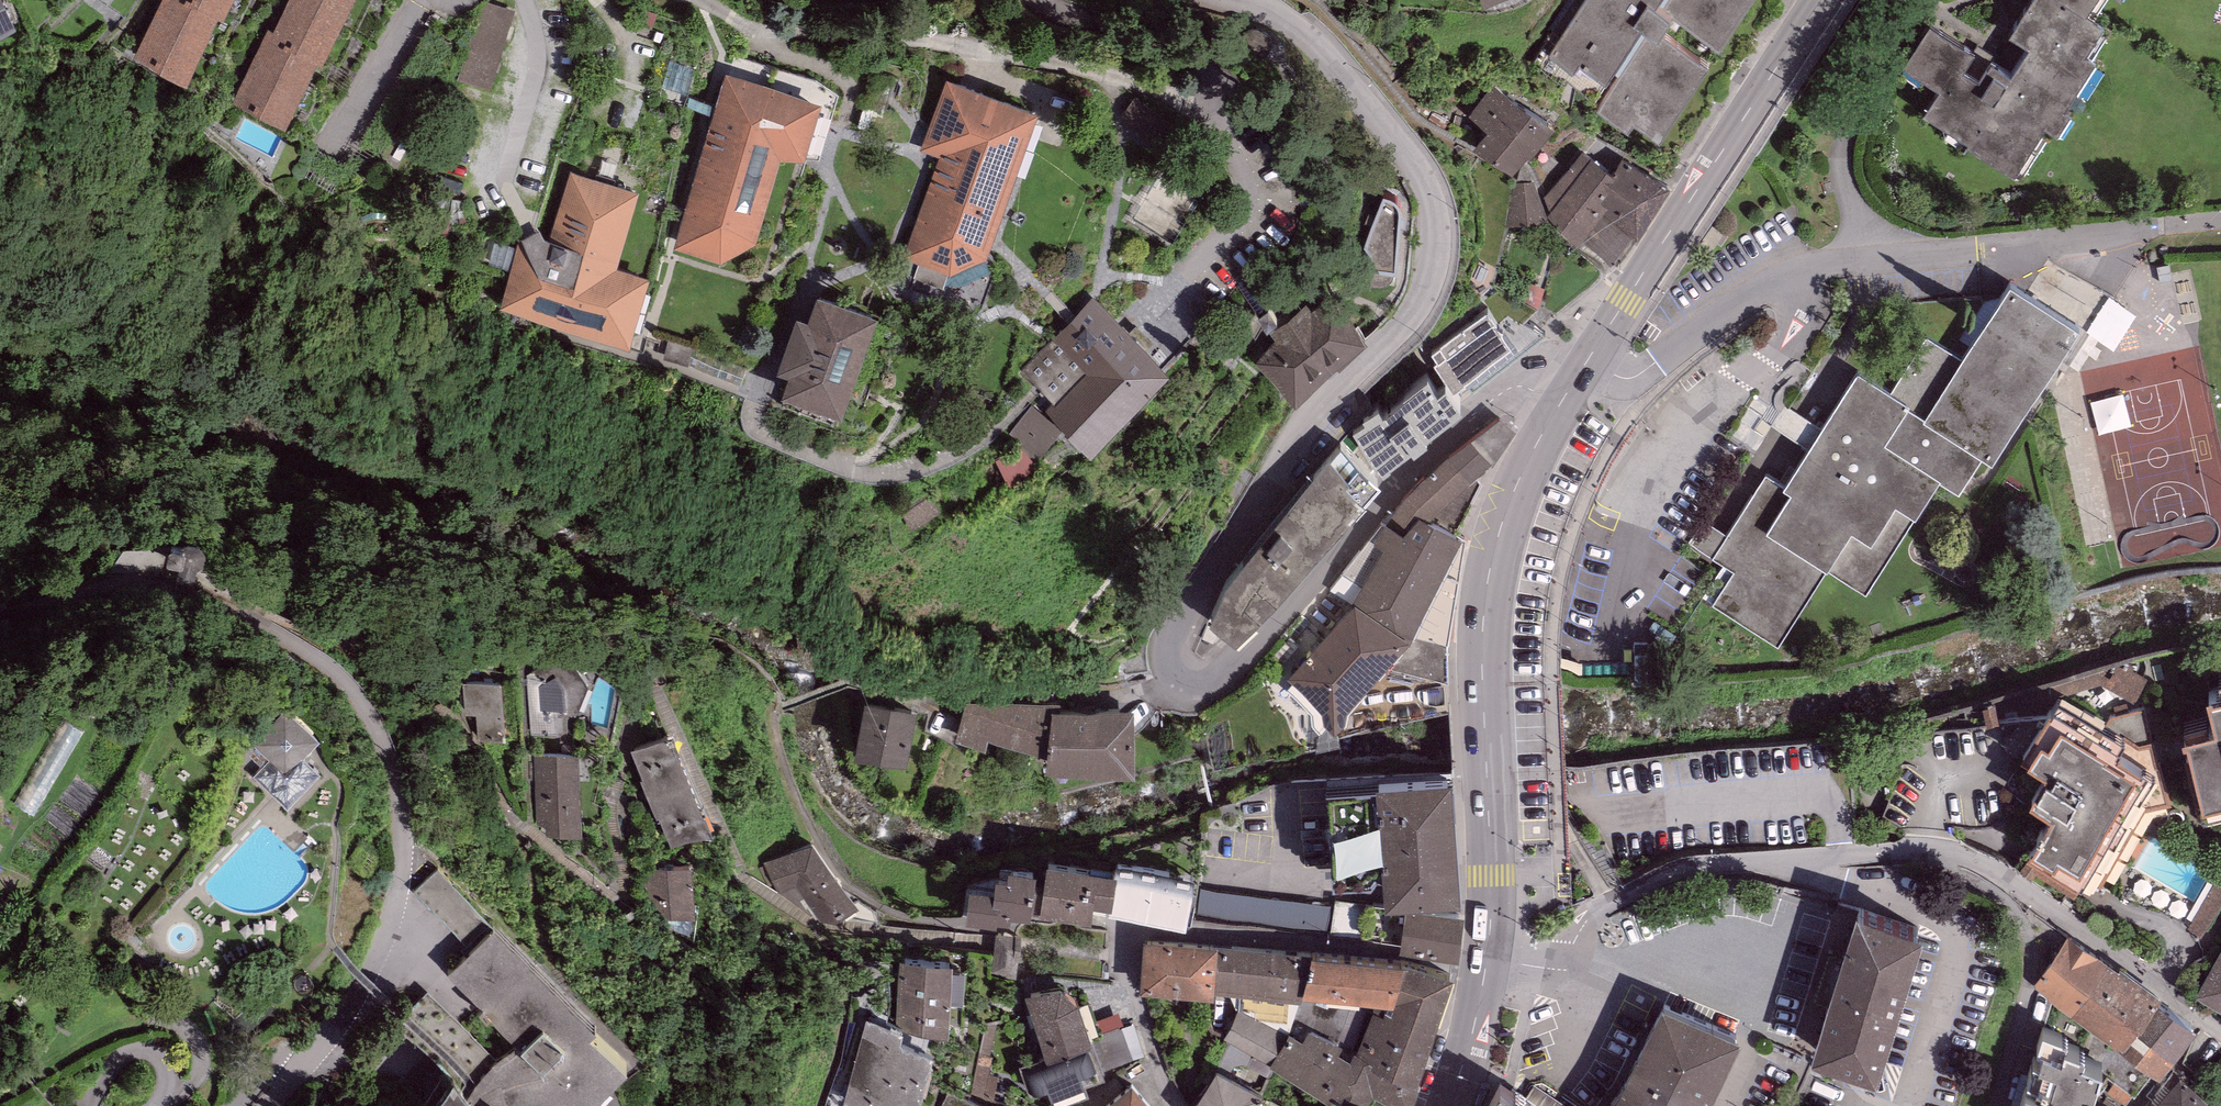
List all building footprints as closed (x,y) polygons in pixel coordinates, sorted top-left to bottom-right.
[(17,31),(2,0),(0,0),(0,39),(17,31)] [(203,47),(217,18),(179,0),(164,0),(153,23),(203,47)] [(231,0),(179,0),(217,18),(221,21),(231,0)] [(338,30),(352,0),(291,0),(288,6),(338,30)] [(1536,64),(1562,81),(1567,74),(1602,97),(1598,104),(1629,125),(1634,118),(1658,134),(1705,62),(1657,30),(1669,11),(1718,42),(1746,0),(1578,0),(1536,64)] [(2066,0),(2041,0),(2018,38),(2033,47),(2016,77),(2002,68),(1993,83),(1973,70),(1982,56),(1938,30),(1912,71),(1946,92),(1930,119),(2022,175),(2050,129),(2057,133),(2100,63),(2091,58),(2110,27),(2089,14),(2066,0)] [(2089,14),(2098,0),(2066,0),(2089,14)] [(482,2),(460,81),(490,89),(512,11),(482,2)] [(321,65),(338,30),(288,6),(275,33),(270,31),(266,38),(316,62),(321,65)] [(186,81),(203,47),(153,23),(136,57),(186,81)] [(252,67),(302,91),(316,62),(266,38),(252,67)] [(285,125),(302,91),(252,67),(236,101),(285,125)] [(804,161),(820,104),(726,75),(673,248),(721,263),(756,243),(781,161),(804,161)] [(985,259),(1037,115),(946,80),(921,151),(940,157),(903,257),(950,276),(985,259)] [(1545,124),(1493,86),(1473,114),(1492,129),(1481,144),(1513,167),(1545,124)] [(1135,97),(1119,117),(1159,148),(1174,128),(1135,97)] [(1594,138),(1550,202),(1564,232),(1615,266),(1636,236),(1592,206),(1625,159),(1594,138)] [(1625,159),(1592,206),(1636,236),(1668,189),(1625,159)] [(1201,196),(1162,171),(1132,217),(1171,243),(1201,196)] [(639,193),(570,172),(548,244),(548,247),(523,240),(520,239),(499,309),(629,348),(649,281),(616,271),(639,193)] [(1544,222),(1532,183),(1515,185),(1509,223),(1529,225),(1544,222)] [(1389,200),(1384,198),(1363,247),(1369,253),(1368,271),(1396,273),(1401,216),(1401,210),(1398,205),(1395,202),(1389,200)] [(540,232),(523,240),(548,247),(548,244),(545,244),(540,232)] [(1936,474),(1968,495),(2075,324),(2006,281),(1958,357),(1923,335),(1889,389),(1856,369),(1814,436),(1782,487),(1765,476),(1716,554),(1733,565),(1710,602),(1777,643),(1825,566),(1863,590),(1936,474)] [(877,320),(817,298),(807,324),(797,320),(777,375),(788,378),(782,399),(842,420),(877,320)] [(1170,376),(1093,298),(1052,339),(1053,340),(1022,371),(1054,404),(1046,412),(1089,457),(1170,376)] [(1276,343),(1254,364),(1296,404),(1331,369),(1366,344),(1336,299),(1313,315),(1306,306),(1270,336),(1276,343)] [(1487,312),(1432,354),(1438,362),(1434,366),(1455,393),(1464,386),(1463,385),(1511,349),(1501,335),(1504,333),(1490,315),(1489,316),(1487,312)] [(1366,427),(1353,435),(1383,477),(1392,471),(1390,469),(1412,454),(1414,456),(1427,446),(1426,444),(1462,412),(1446,391),(1438,395),(1428,380),(1403,399),(1404,401),(1384,418),(1379,410),(1362,422),(1366,427)] [(1061,430),(1032,406),(1009,434),(1038,458),(1061,430)] [(1404,499),(1385,525),(1403,538),(1419,517),(1427,522),(1476,477),(1490,465),(1470,441),(1404,499)] [(1381,489),(1341,442),(1242,561),(1227,579),(1209,625),(1235,646),(1293,589),(1381,489)] [(1482,484),(1476,477),(1427,522),(1456,536),(1482,484)] [(1382,549),(1354,604),(1410,644),(1413,638),(1462,539),(1456,536),(1427,522),(1419,517),(1403,538),(1385,525),(1375,543),(1382,549)] [(1462,539),(1413,638),(1447,647),(1465,541),(1462,539)] [(184,568),(202,571),(204,553),(201,550),(186,550),(184,552),(171,552),(168,554),(167,567),(181,570),(184,568)] [(1354,604),(1290,681),(1334,734),(1385,672),(1410,644),(1354,604)] [(1410,644),(1385,672),(1447,684),(1447,647),(1413,638),(1410,644)] [(565,650),(526,677),(531,737),(560,737),(558,716),(576,715),(588,686),(565,650)] [(508,681),(461,683),(463,719),(474,718),(475,741),(506,740),(506,736),(510,735),(508,681)] [(2201,812),(2220,807),(2220,687),(2209,690),(2216,720),(2181,728),(2201,812)] [(1049,757),(1050,713),(1049,704),(967,703),(958,743),(985,750),(988,740),(1049,757)] [(866,705),(856,758),(904,766),(914,713),(866,705)] [(2032,860),(2084,891),(2157,769),(2054,707),(2003,791),(2055,822),(2032,860)] [(273,710),(247,738),(276,764),(301,736),(273,710)] [(1049,757),(1049,773),(1133,773),(1133,713),(1050,713),(1049,757)] [(671,736),(630,752),(669,853),(714,836),(705,812),(701,813),(671,736)] [(1333,862),(1370,859),(1382,843),(1384,877),(1461,871),(1451,746),(1325,756),(1333,862)] [(580,753),(534,754),(536,826),(546,826),(546,838),(582,837),(580,753)] [(859,891),(813,826),(765,861),(783,886),(795,877),(823,916),(859,891)] [(1115,849),(1047,836),(1046,850),(1039,903),(1091,907),(1092,896),(1111,899),(1118,849),(1115,849)] [(1046,850),(1008,845),(1006,861),(996,860),(994,876),(969,872),(964,910),(996,914),(997,911),(1009,912),(1010,903),(1031,906),(1031,902),(1039,903),(1046,850)] [(1193,862),(1116,845),(1115,849),(1118,849),(1111,899),(1185,913),(1193,862)] [(387,1105),(572,1105),(633,1039),(593,1003),(601,994),(440,849),(405,888),(463,940),(443,962),(510,1023),(474,1063),(448,1040),(387,1105)] [(692,853),(642,859),(648,914),(698,908),(692,853)] [(2220,916),(2220,882),(2219,881),(2194,926),(2210,936),(2220,916)] [(1856,893),(1813,1036),(1874,1054),(1917,912),(1856,893)] [(1206,896),(1207,919),(1247,917),(1246,894),(1206,896)] [(1405,900),(1335,894),(1331,934),(1401,941),(1405,900)] [(1405,900),(1401,941),(1459,946),(1464,901),(1406,894),(1405,900)] [(1143,926),(1140,978),(1215,983),(1215,979),(1218,934),(1218,931),(1143,926)] [(1304,939),(1218,934),(1215,979),(1301,985),(1302,976),(1304,939)] [(2067,935),(2035,980),(2071,1005),(2103,960),(2067,935)] [(1304,936),(1304,939),(1302,976),(1375,982),(1393,983),(1405,949),(1406,945),(1304,936)] [(2199,985),(2220,997),(2220,945),(2199,985)] [(1454,961),(1405,949),(1393,983),(1375,982),(1357,1038),(1417,1071),(1454,961)] [(905,960),(900,1034),(872,1024),(848,1104),(854,1105),(916,1105),(932,1057),(924,1053),(929,1036),(944,1037),(948,964),(905,960)] [(2155,997),(2103,960),(2071,1005),(2123,1042),(2155,997)] [(1061,970),(1026,979),(1046,1042),(1087,1026),(1093,1024),(1079,985),(1061,970)] [(1622,1071),(1684,1105),(1697,1105),(1741,1016),(1663,986),(1622,1071)] [(2188,1021),(2155,997),(2123,1042),(2156,1065),(2188,1021)] [(1285,1022),(1238,1001),(1223,1032),(1269,1051),(1285,1022)] [(1355,1036),(1309,1014),(1302,1024),(1289,1016),(1285,1022),(1269,1051),(1327,1084),(1329,1085),(1330,1081),(1348,1088),(1354,1078),(1407,1105),(1419,1071),(1417,1071),(1357,1038),(1355,1036)] [(2041,1020),(2019,1105),(2075,1105),(2084,1074),(2094,1076),(2101,1047),(2082,1042),(2084,1035),(2065,1030),(2066,1026),(2041,1020)] [(1046,1042),(1023,1052),(1033,1075),(1046,1070),(1054,1089),(1090,1075),(1085,1062),(1099,1057),(1087,1026),(1046,1042)] [(1264,1078),(1217,1056),(1186,1103),(1189,1105),(1269,1105),(1255,1098),(1264,1078)] [(2148,1105),(2219,1105),(2220,1103),(2220,1098),(2180,1066),(2148,1105)] [(1091,1105),(1163,1105),(1133,1070),(1091,1105)] [(1622,1071),(1597,1105),(1684,1105),(1622,1071)] [(1354,1078),(1348,1088),(1330,1081),(1329,1085),(1327,1084),(1317,1105),(1407,1105),(1354,1078)] [(1500,1081),(1493,1095),(1489,1093),(1483,1105),(1539,1105),(1523,1096),(1526,1090),(1515,1084),(1511,1089),(1500,1081)] [(949,1084),(938,1105),(1003,1105),(949,1084)] [(2106,1095),(2099,1105),(2122,1105),(2106,1095)]
